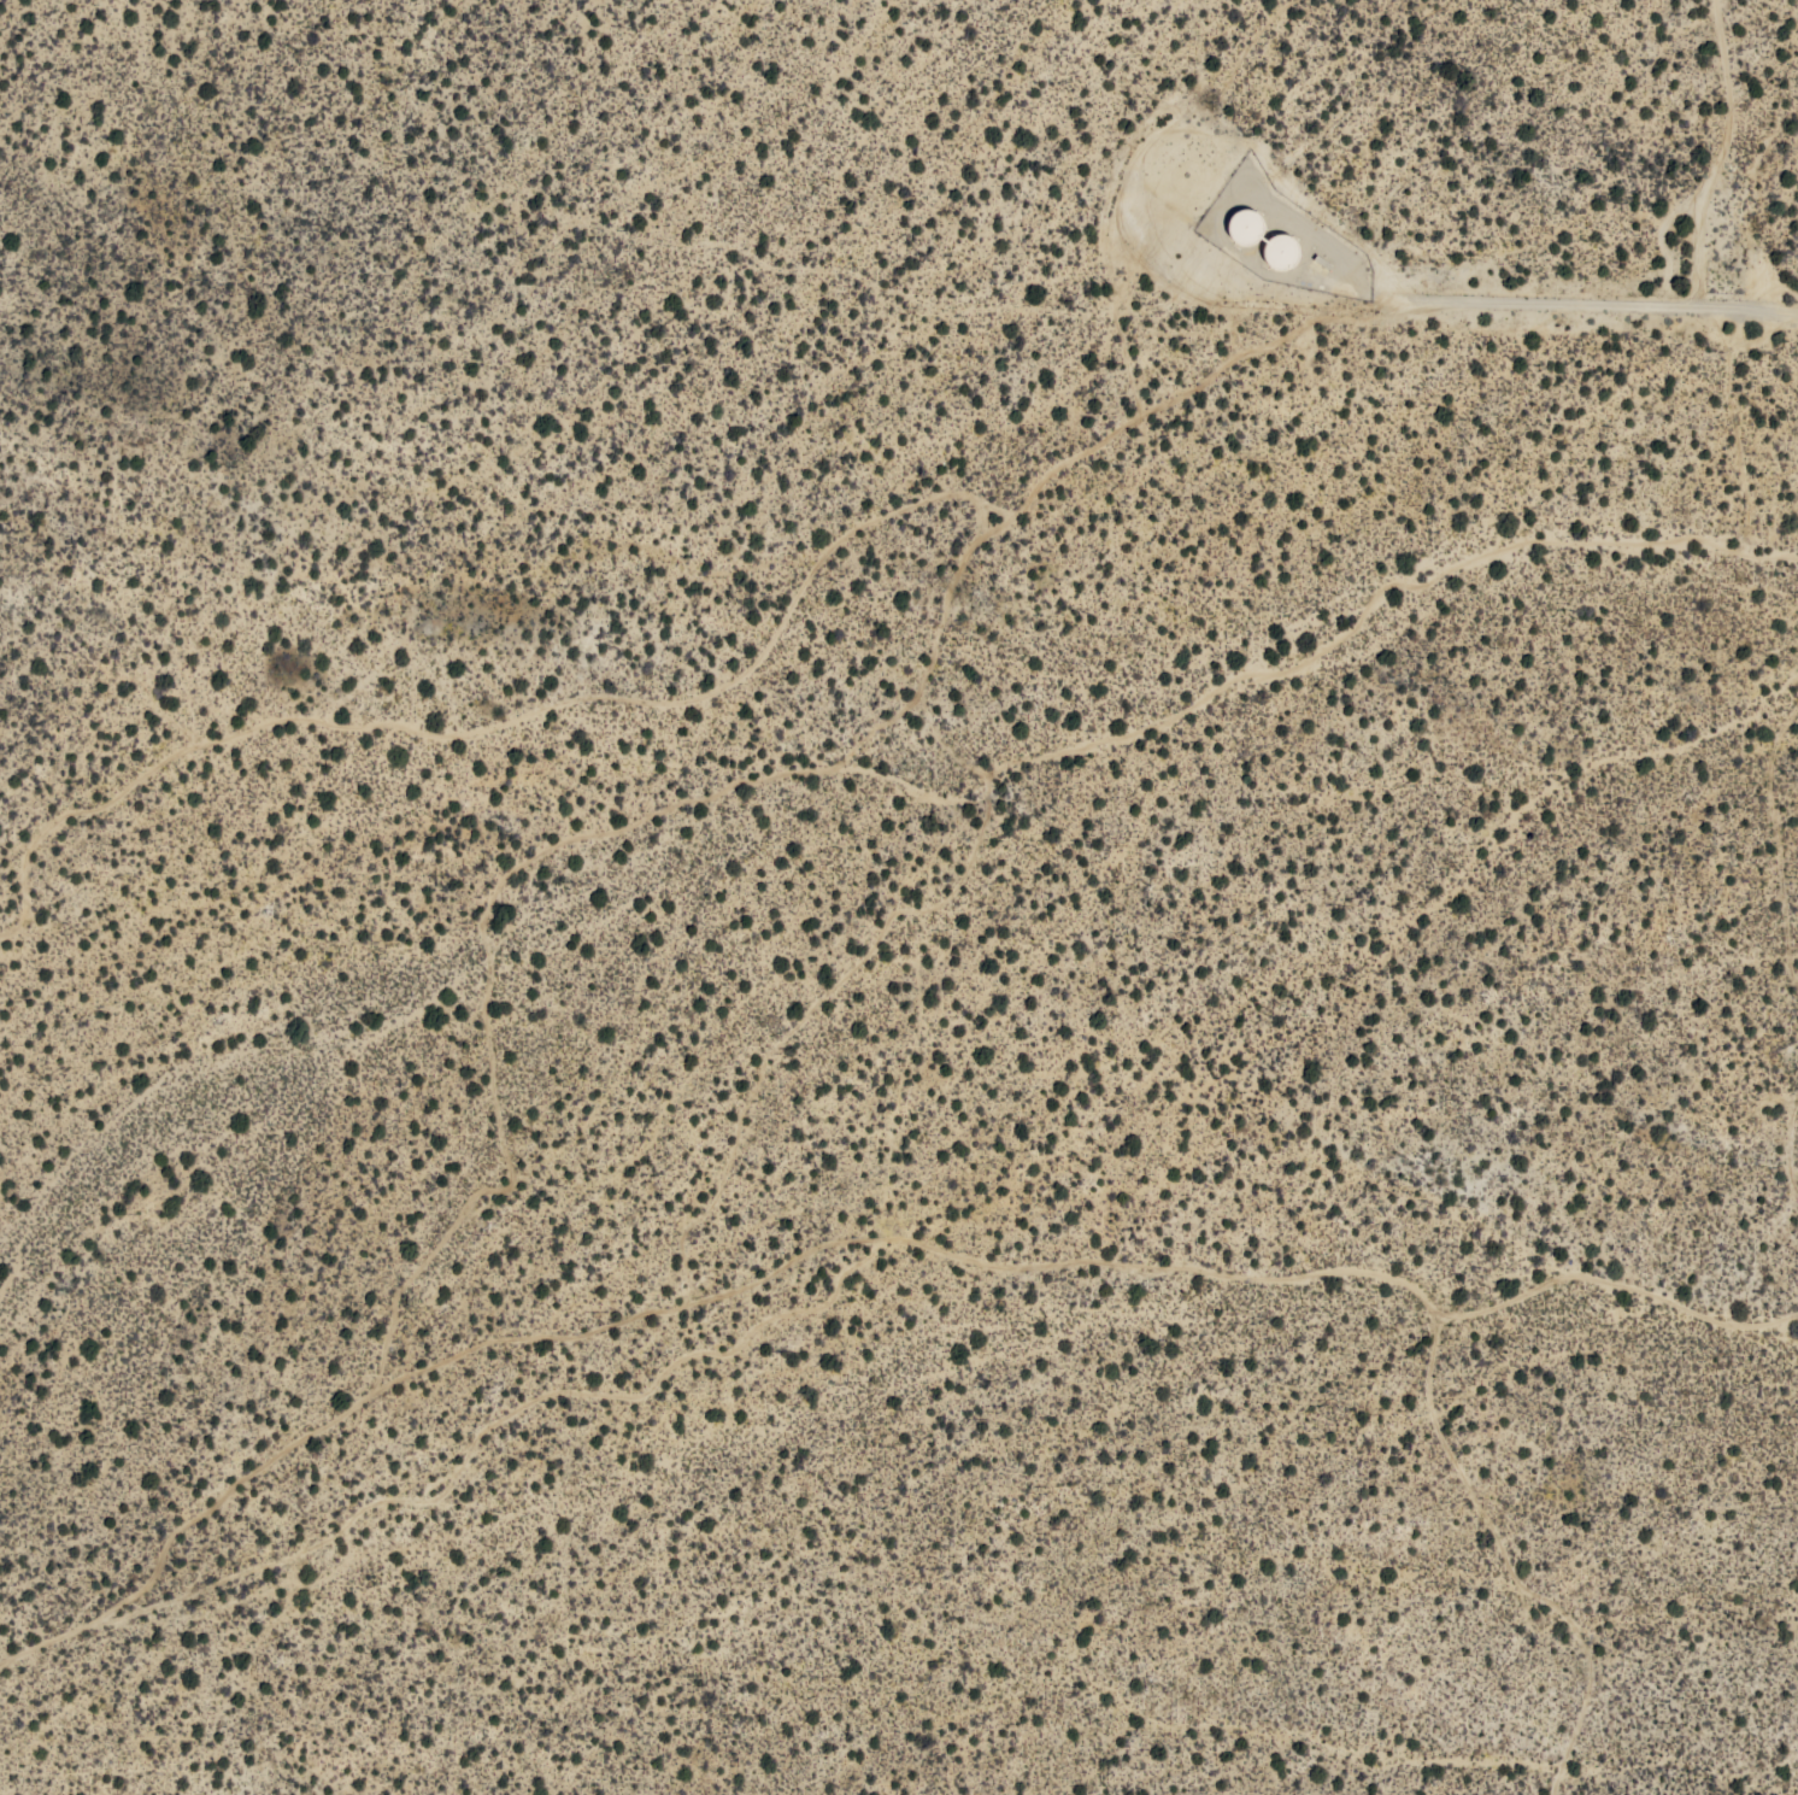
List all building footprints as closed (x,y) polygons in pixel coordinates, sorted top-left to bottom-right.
[(1261,235),(1259,237),(1257,240),(1255,241),(1252,244),(1248,245),(1246,245),(1242,245),(1239,244),(1236,242),(1234,241),(1232,239),(1229,236),(1228,234),(1227,230),(1227,228),(1227,224),(1227,221),(1228,218),(1230,216),(1232,213),(1234,211),(1238,210),(1240,209),(1244,209),(1246,209),(1250,209),(1253,210),(1256,212),(1258,213),(1259,216),(1262,219),(1262,222),(1263,225),(1263,228),(1262,231),(1261,235)] [(1294,263),(1292,265),(1289,268),(1286,269),(1283,269),(1280,269),(1276,269),(1274,268),(1270,266),(1268,265),(1265,263),(1264,259),(1263,257),(1262,253),(1262,251),(1263,247),(1263,245),(1264,241),(1267,239),(1269,236),(1271,235),(1275,234),(1277,233),(1281,233),(1283,233),(1287,234),(1289,235),(1292,237),(1294,240),(1297,242),(1298,245),(1298,248),(1299,252),(1298,254),(1298,258),(1295,260),(1294,263)]
